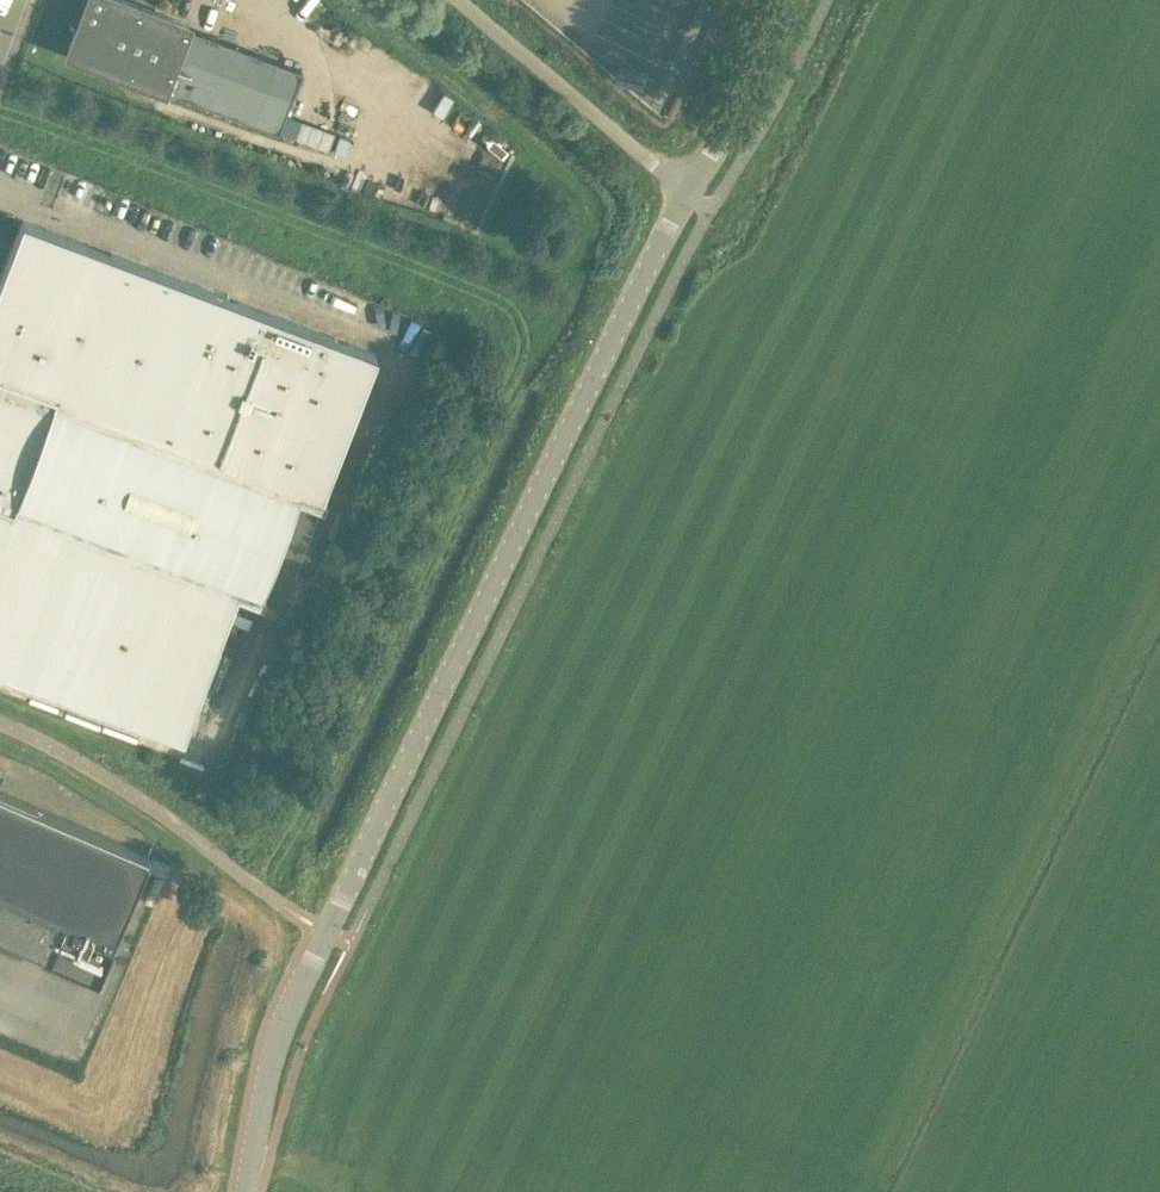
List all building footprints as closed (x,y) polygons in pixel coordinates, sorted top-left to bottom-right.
[(98,18),(80,20),(75,21),(69,17),(68,19),(77,25),(66,53),(164,90),(165,88),(278,131),(301,69),(188,26),(189,24),(125,0),(105,0),(98,18)] [(182,737),(236,593),(258,601),(297,497),(319,505),(376,353),(44,228),(22,219),(0,279),(0,668),(182,737)] [(0,790),(0,934),(28,946),(48,954),(91,973),(97,975),(149,854),(0,790)]
